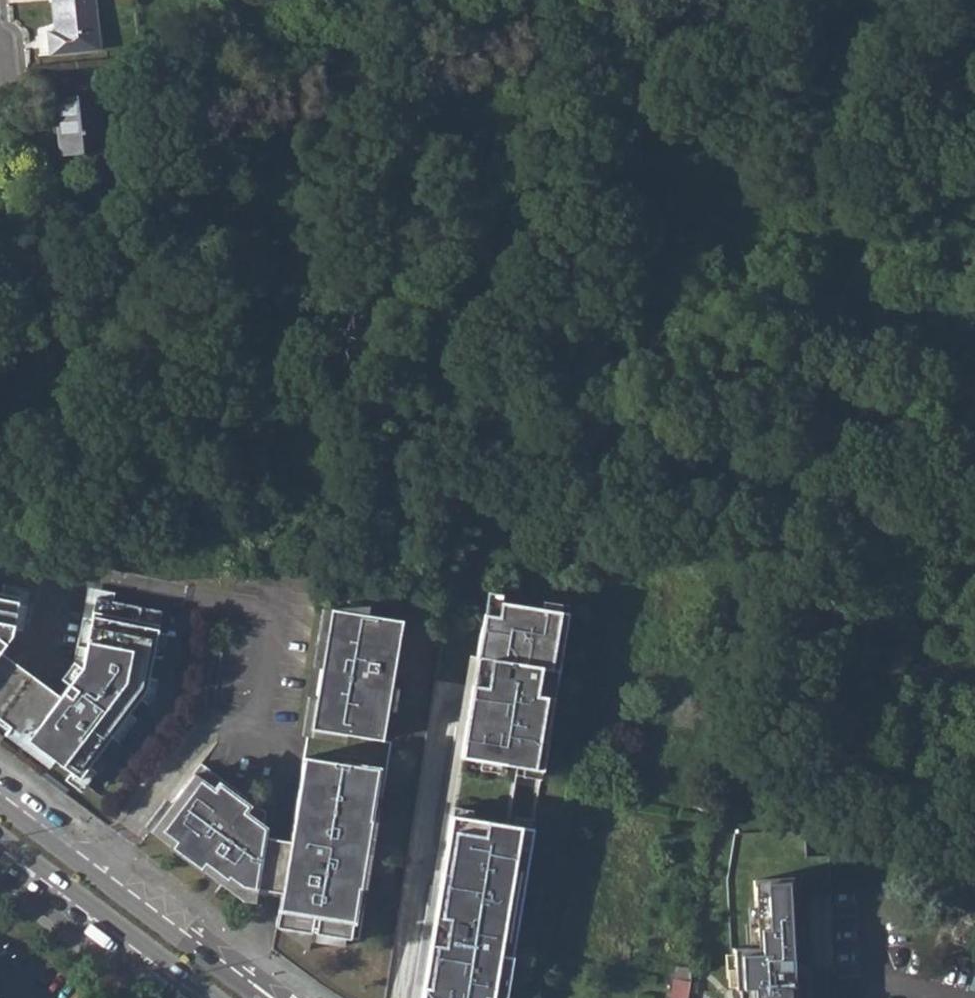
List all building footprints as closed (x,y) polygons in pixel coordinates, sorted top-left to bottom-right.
[(53,58),(102,52),(96,0),(55,0),(59,32),(51,34),(53,58)] [(57,101),(64,156),(106,151),(99,95),(57,101)] [(0,596),(0,652),(10,639),(17,600),(0,596)] [(28,740),(25,743),(78,782),(150,686),(160,614),(93,601),(80,670),(58,700),(0,656),(0,719),(28,740)] [(478,601),(420,997),(504,997),(529,829),(504,825),(512,768),(537,771),(561,613),(478,601)] [(328,612),(319,671),(314,701),(309,732),(306,731),(289,844),(261,840),(262,831),(254,824),(241,815),(212,793),(191,778),(153,828),(174,844),(170,850),(242,904),(266,908),(278,910),(275,930),(358,943),(390,745),(381,743),(386,712),(389,689),(400,623),(328,612)] [(314,701),(319,671),(311,670),(306,699),(314,701)] [(389,689),(386,712),(393,713),(396,690),(389,689)] [(217,787),(212,793),(241,815),(245,809),(217,787)] [(174,844),(153,828),(149,834),(170,850),(174,844)] [(790,955),(789,955),(782,881),(746,885),(752,950),(727,953),(731,994),(734,994),(734,997),(794,997),(790,955)] [(686,988),(669,984),(667,997),(684,997),(686,988)]
